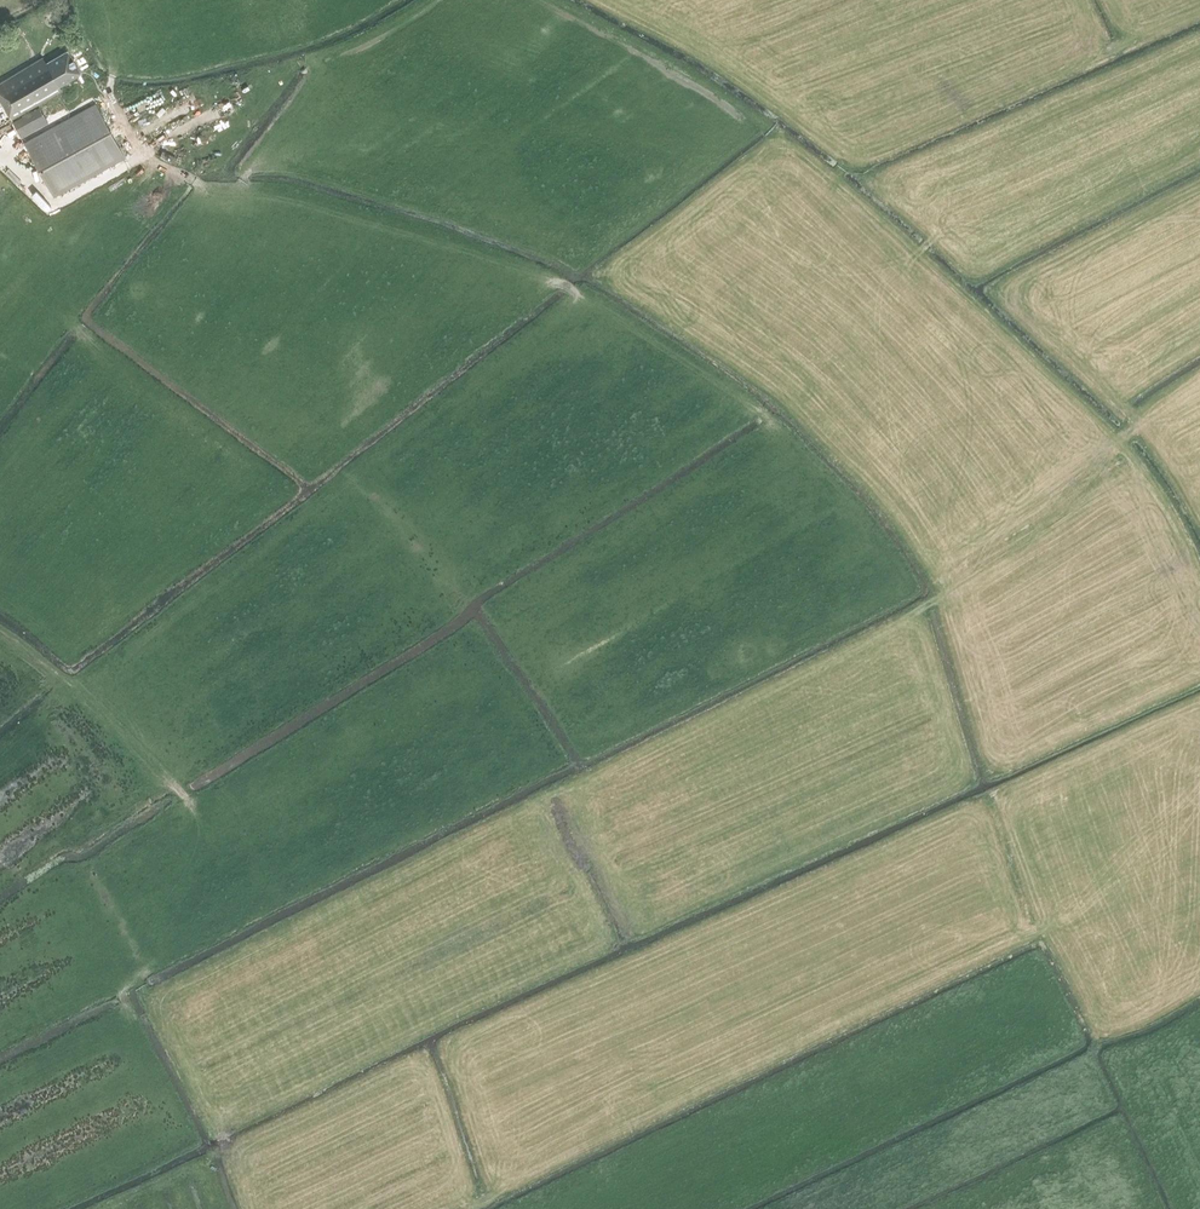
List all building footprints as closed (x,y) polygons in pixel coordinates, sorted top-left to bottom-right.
[(81,73),(67,50),(46,63),(42,57),(0,82),(0,100),(11,120),(62,91),(59,86),(81,73)] [(159,91),(150,94),(155,106),(163,103),(159,91)] [(125,158),(95,104),(24,143),(53,197),(125,158)] [(48,122),(40,108),(13,123),(21,137),(48,122)]
